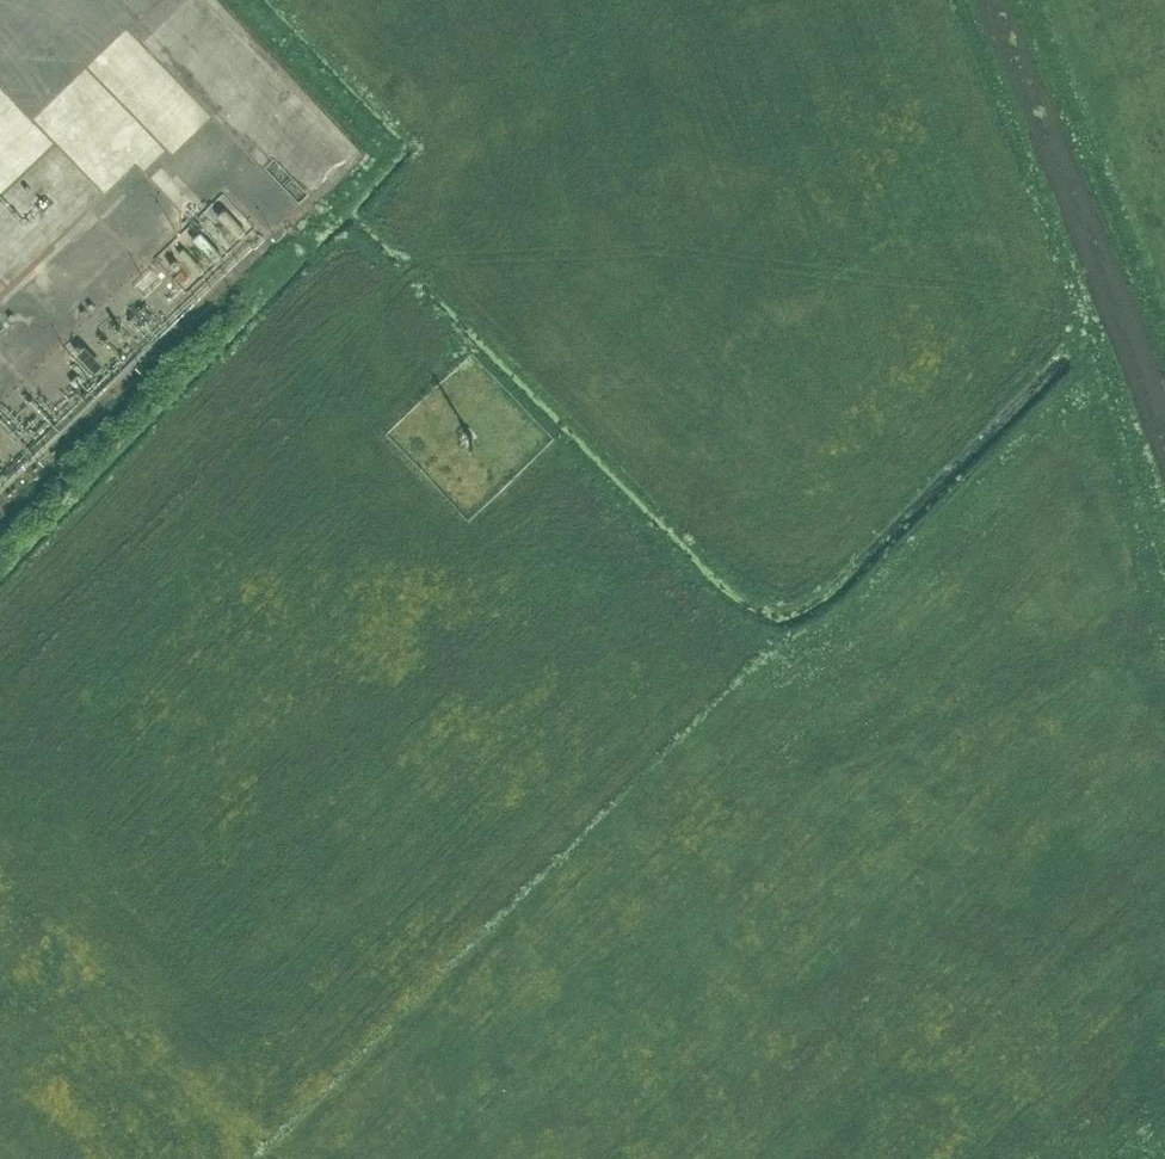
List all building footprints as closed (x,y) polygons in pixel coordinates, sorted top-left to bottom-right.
[(61,142),(109,193),(142,163),(149,170),(172,149),(177,154),(217,117),(133,29),(36,120),(0,82),(0,200),(61,142)]
